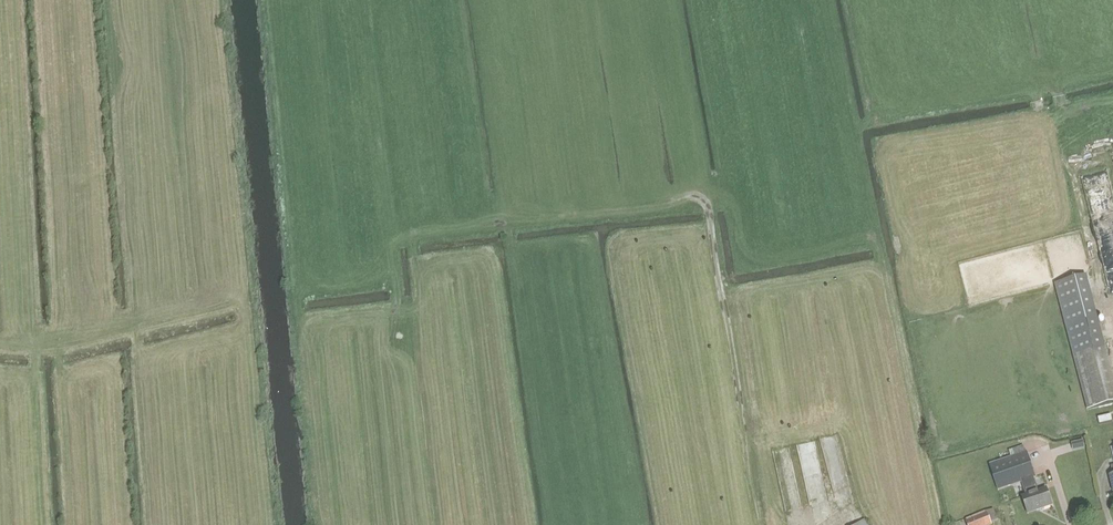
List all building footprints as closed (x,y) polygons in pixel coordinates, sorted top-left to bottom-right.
[(1055,284),(1088,411),(1112,404),(1112,382),(1086,276),(1055,284)] [(1070,443),(1072,451),(1084,448),(1083,441),(1070,443)] [(1008,451),(1011,457),(1025,452),(1023,446),(1008,451)] [(1041,509),(1052,506),(1046,489),(1038,492),(1033,478),(1035,477),(1026,452),(989,465),(998,490),(1021,482),(1026,496),(1022,497),(1027,514),(1028,514),(1028,513),(1041,508),(1041,509)] [(967,524),(992,524),(987,513),(986,514),(985,511),(966,519),(967,522),(966,522),(967,524)]
